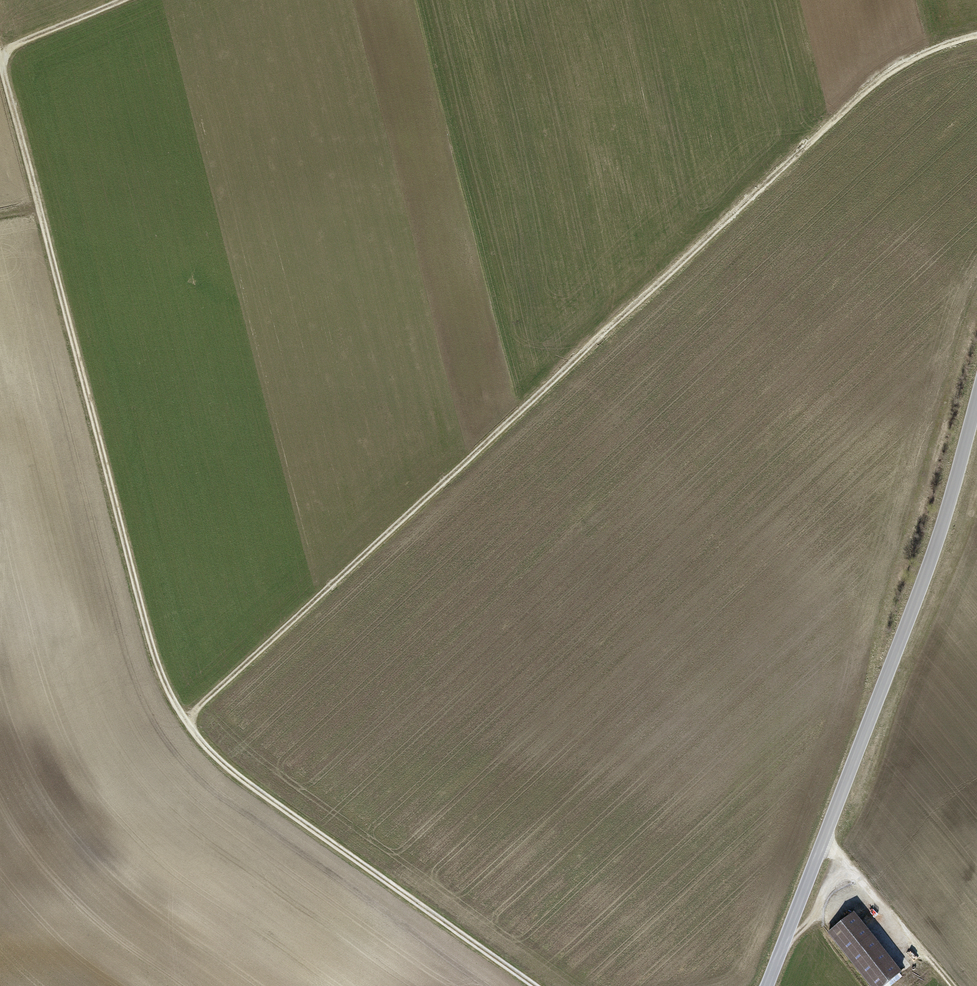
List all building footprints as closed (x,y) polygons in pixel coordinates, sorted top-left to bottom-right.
[(827,933),(867,985),(885,985),(903,973),(856,911),(827,933)]
